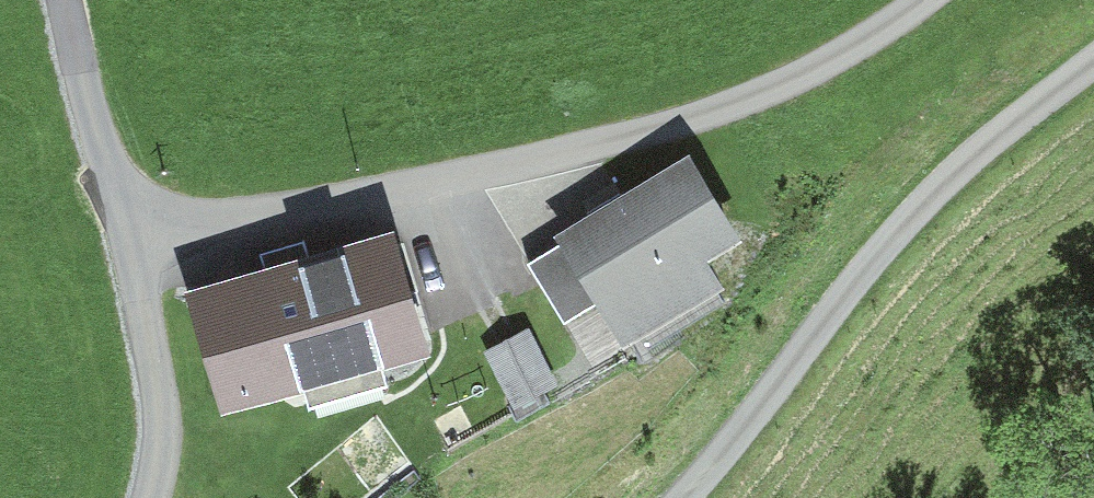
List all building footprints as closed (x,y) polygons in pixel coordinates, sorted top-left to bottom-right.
[(686,168),(567,243),(631,344),(714,292),(693,259),(729,236),(686,168)] [(388,243),(198,297),(228,402),(418,348),(388,243)]
